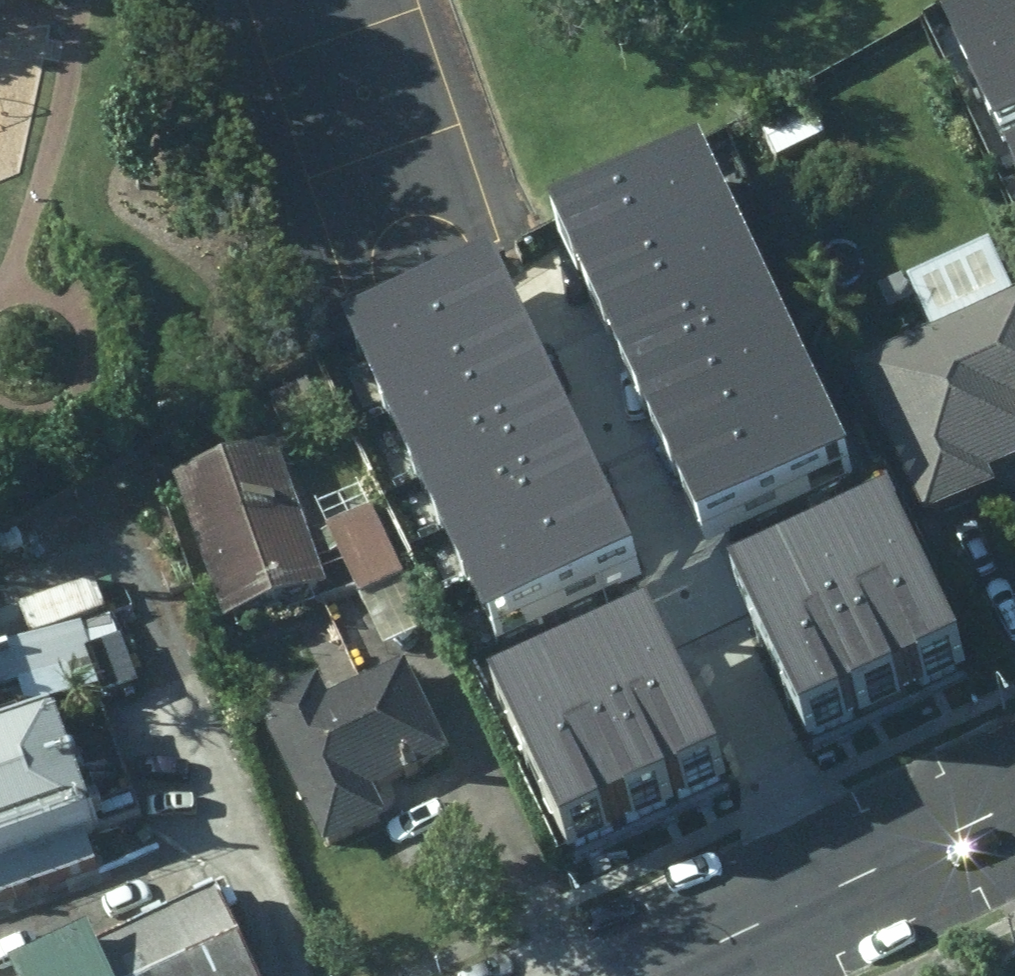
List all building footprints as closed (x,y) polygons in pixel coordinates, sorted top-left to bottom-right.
[(1000,149),(1014,142),(1014,11),(949,41),(1000,149)] [(822,152),(806,116),(758,137),(774,173),(822,152)] [(708,161),(563,228),(592,291),(738,224),(708,161)] [(738,224),(592,291),(622,354),(767,286),(738,224)] [(504,277),(360,342),(388,402),(531,337),(504,277)] [(767,286),(622,354),(651,416),(796,349),(767,286)] [(840,376),(919,541),(997,504),(987,483),(1014,470),(1014,292),(840,376)] [(531,337),(388,402),(415,462),(558,397),(531,337)] [(796,349),(651,416),(680,479),(826,412),(796,349)] [(558,397),(415,462),(443,522),(586,457),(558,397)] [(826,412),(680,479),(710,542),(855,475),(826,412)] [(278,451),(181,492),(235,618),(350,570),(384,649),(434,628),(364,465),(296,494),(278,451)] [(586,457),(443,522),(470,582),(613,517),(586,457)] [(613,517),(470,582),(497,642),(640,577),(613,517)] [(914,543),(860,569),(914,681),(969,655),(914,543)] [(860,569),(805,595),(860,707),(914,681),(860,569)] [(805,595),(751,621),(805,734),(860,707),(805,595)] [(678,655),(624,681),(679,794),(733,767),(678,655)] [(313,690),(266,709),(329,857),(385,834),(370,798),(448,765),(408,670),(327,703),(313,690)] [(624,681),(570,707),(624,820),(679,794),(624,681)] [(570,707),(515,733),(570,846),(624,820),(570,707)] [(87,837),(43,713),(2,727),(0,723),(0,868),(87,837)] [(0,878),(0,907),(93,874),(83,848),(0,878)] [(0,965),(0,975),(249,975),(207,880),(0,965)]
